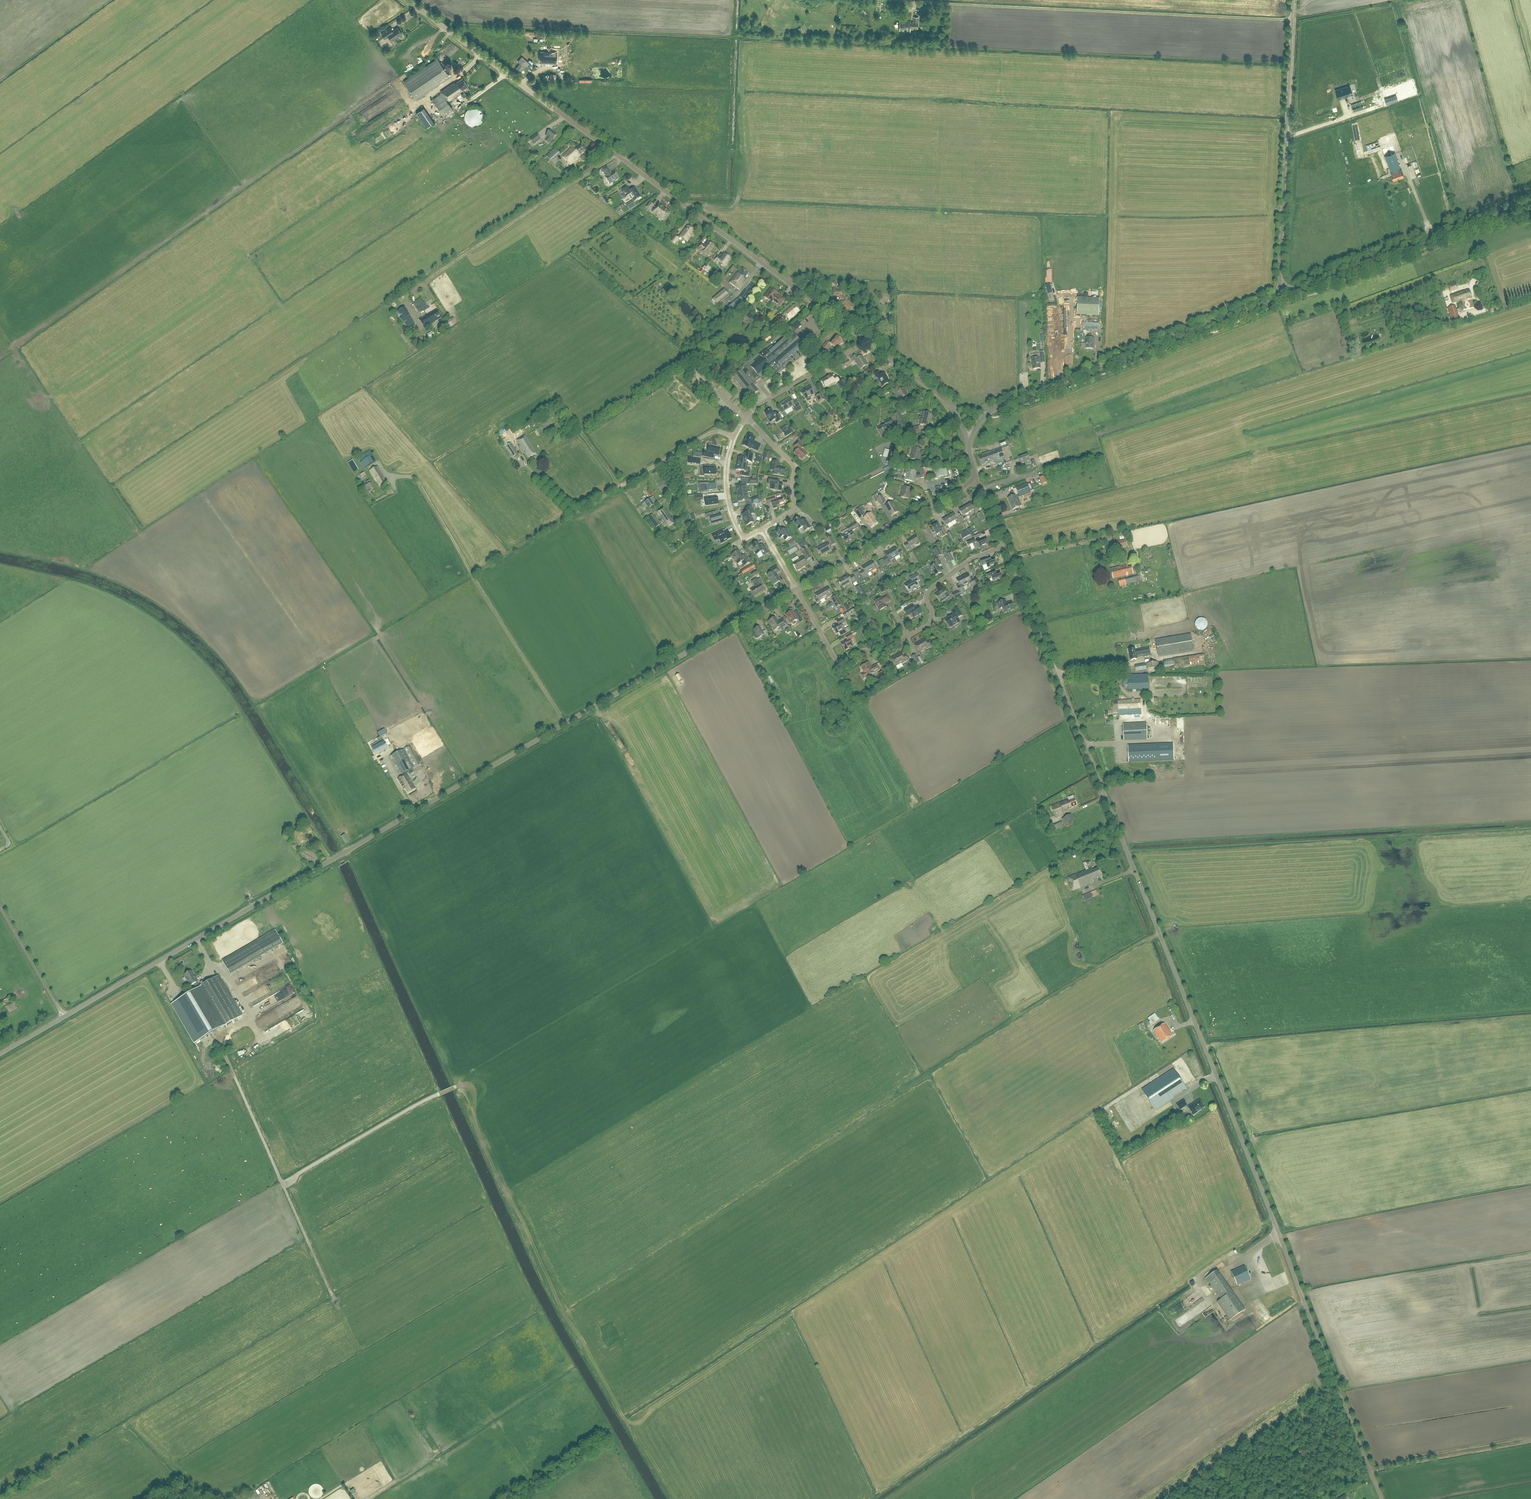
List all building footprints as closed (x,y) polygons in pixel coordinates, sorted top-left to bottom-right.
[(903,30),(903,28),(907,28),(907,30),(910,31),(910,28),(917,29),(918,21),(918,17),(913,17),(913,22),(910,22),(910,21),(900,20),(899,30),(903,30)] [(390,27),(381,33),(385,38),(388,36),(391,41),(402,33),(397,27),(392,30),(390,27)] [(556,53),(541,52),(541,61),(556,62),(556,53)] [(416,99),(450,76),(438,58),(403,80),(416,99)] [(467,95),(463,90),(462,89),(468,85),(463,78),(455,83),(454,82),(441,91),(441,92),(432,99),(444,115),(453,109),(448,101),(460,93),(463,97),(467,95)] [(1349,85),(1336,90),(1338,98),(1341,97),(1342,98),(1342,97),(1343,96),(1344,97),(1344,96),(1347,95),(1349,101),(1353,100),(1351,94),(1352,94),(1349,85)] [(601,100),(597,100),(593,100),(593,107),(597,108),(597,111),(603,111),(603,106),(608,107),(608,108),(613,108),(613,100),(612,100),(607,100),(604,100),(604,101),(601,101),(601,100)] [(426,124),(436,117),(429,108),(427,109),(424,104),(416,109),(426,124)] [(483,118),(483,116),(483,115),(483,113),(482,112),(481,110),(480,109),(479,108),(477,107),(476,107),(474,107),(472,107),(471,107),(469,108),(468,109),(467,110),(466,112),(465,113),(465,115),(464,116),(465,118),(465,119),(466,121),(466,122),(467,123),(469,124),(470,125),(471,126),(473,126),(475,126),(476,126),(478,125),(479,124),(480,123),(481,122),(482,121),(483,119),(483,118)] [(387,111),(381,116),(384,120),(390,115),(387,111)] [(377,127),(382,123),(378,117),(373,121),(377,127)] [(552,140),(553,141),(557,135),(550,130),(546,136),(547,138),(545,141),(549,144),(552,140)] [(529,140),(534,146),(541,140),(536,135),(529,140)] [(1415,159),(1409,139),(1400,141),(1406,161),(1415,159)] [(1382,149),(1393,179),(1403,176),(1392,145),(1382,149)] [(578,159),(577,158),(584,152),(580,146),(575,151),(572,148),(562,157),(570,166),(578,159)] [(546,156),(547,158),(550,162),(559,154),(555,149),(546,156)] [(1374,163),(1376,168),(1386,164),(1383,159),(1374,163)] [(605,178),(609,185),(618,179),(614,172),(611,174),(607,167),(602,170),(606,177),(605,178)] [(1389,174),(1386,167),(1381,168),(1383,175),(1389,174)] [(630,195),(634,202),(641,198),(637,192),(638,192),(635,188),(630,191),(627,187),(621,191),(623,195),(622,196),(624,199),(630,195)] [(601,198),(602,200),(602,199),(606,204),(610,201),(606,196),(605,195),(601,198)] [(651,209),(654,211),(653,213),(663,221),(669,213),(658,205),(657,208),(654,206),(650,203),(647,208),(650,210),(651,209)] [(687,242),(694,232),(688,227),(680,237),(687,242)] [(675,245),(679,239),(675,236),(670,242),(675,245)] [(698,249),(707,256),(709,258),(712,254),(710,253),(714,247),(708,242),(705,246),(701,244),(698,249)] [(690,261),(691,259),(692,260),(695,256),(697,252),(695,250),(692,254),(689,258),(685,262),(688,264),(697,271),(699,268),(690,261)] [(724,267),(730,259),(724,254),(721,259),(718,256),(714,261),(718,264),(719,263),(724,267)] [(746,280),(744,279),(748,274),(742,269),(738,274),(737,273),(730,283),(739,289),(746,280)] [(752,283),(749,287),(747,290),(748,291),(748,292),(745,290),(742,294),(737,300),(729,306),(733,312),(741,306),(756,287),(752,283)] [(1448,286),(1450,292),(1458,290),(1456,283),(1448,286)] [(712,299),(717,305),(717,304),(718,305),(729,295),(728,294),(729,294),(724,289),(712,299)] [(784,300),(777,295),(778,294),(771,289),(764,298),(771,303),(773,301),(780,306),(784,300)] [(1465,301),(1471,298),(1469,290),(1465,292),(1464,291),(1455,295),(1455,296),(1453,296),(1451,297),(1452,299),(1453,303),(1458,302),(1458,303),(1465,301)] [(854,307),(842,296),(842,291),(833,292),(833,296),(839,296),(841,298),(842,300),(839,304),(849,313),(854,307)] [(1100,299),(1099,299),(1099,293),(1090,293),(1090,299),(1080,298),(1078,298),(1077,316),(1079,316),(1099,317),(1100,299)] [(427,308),(425,304),(424,303),(416,308),(419,313),(427,308)] [(794,316),(794,315),(799,312),(794,306),(784,314),(789,320),(794,316)] [(404,307),(395,313),(406,330),(415,324),(404,307)] [(1452,322),(1458,320),(1454,307),(1448,309),(1452,322)] [(438,321),(441,318),(436,310),(431,313),(419,320),(424,329),(438,321)] [(779,316),(770,323),(775,329),(784,321),(779,316)] [(458,325),(454,320),(453,318),(446,323),(450,329),(458,325)] [(790,328),(794,332),(800,327),(796,323),(790,328)] [(431,332),(426,335),(430,341),(435,337),(431,332)] [(803,347),(791,333),(775,348),(770,347),(766,351),(766,350),(759,356),(761,357),(755,362),(750,366),(757,375),(768,366),(771,369),(772,369),(773,371),(779,366),(779,367),(803,347)] [(1094,339),(1091,339),(1092,335),(1088,335),(1088,338),(1086,338),(1086,349),(1093,350),(1094,343),(1094,344),(1094,339)] [(830,345),(836,350),(842,343),(835,337),(829,344),(827,342),(823,348),(826,351),(830,345)] [(1040,363),(1045,362),(1044,354),(1040,355),(1041,358),(1032,359),(1033,370),(1041,369),(1040,363)] [(857,355),(851,358),(850,359),(852,362),(855,361),(860,369),(867,365),(862,356),(858,358),(857,355)] [(1057,356),(1050,356),(1051,376),(1057,376),(1057,373),(1058,373),(1057,356)] [(841,366),(843,365),(844,367),(850,364),(847,358),(841,362),(839,363),(841,366)] [(757,384),(755,382),(760,378),(757,375),(750,366),(749,365),(746,368),(744,366),(730,376),(732,379),(733,378),(741,387),(740,388),(743,392),(745,390),(747,391),(745,393),(749,399),(758,391),(754,386),(757,384)] [(881,376),(878,371),(874,374),(876,378),(877,378),(883,387),(890,383),(887,378),(885,373),(881,376)] [(835,383),(839,381),(836,377),(833,379),(830,375),(826,377),(826,378),(821,381),(825,388),(835,382),(835,383)] [(804,400),(805,399),(807,402),(811,400),(809,397),(814,394),(810,387),(806,389),(806,390),(800,393),(804,400)] [(909,399),(907,395),(906,393),(907,393),(904,389),(901,390),(899,387),(893,390),(897,397),(898,396),(902,403),(909,399)] [(821,394),(815,397),(819,403),(825,400),(821,394)] [(784,412),(792,407),(796,413),(801,410),(798,405),(796,400),(792,402),(790,399),(786,401),(780,405),(784,412)] [(775,420),(777,423),(782,420),(778,414),(775,416),(771,410),(765,414),(770,423),(775,420)] [(894,415),(899,424),(903,422),(899,413),(894,415)] [(930,420),(931,420),(932,415),(923,413),(920,424),(928,427),(930,420)] [(886,425),(877,429),(881,436),(887,433),(887,434),(892,432),(890,428),(894,426),(891,419),(885,423),(886,425)] [(785,437),(791,433),(788,429),(782,433),(785,437)] [(755,439),(748,435),(742,446),(750,450),(750,449),(757,452),(760,446),(754,442),(755,439)] [(517,441),(528,458),(536,453),(525,436),(517,441)] [(1005,441),(999,443),(1001,449),(1009,447),(1007,442),(1006,443),(1005,441)] [(802,460),(807,455),(801,450),(804,447),(798,442),(793,447),(796,450),(794,453),(799,458),(802,460)] [(511,443),(505,447),(512,459),(518,455),(511,443)] [(922,451),(921,450),(917,449),(919,444),(914,443),(912,448),(914,448),(910,459),(919,462),(922,455),(921,455),(922,451)] [(704,451),(703,457),(713,459),(714,455),(718,456),(720,448),(716,447),(717,447),(713,446),(713,447),(709,446),(707,452),(704,451)] [(886,463),(893,464),(897,449),(891,447),(886,463)] [(995,462),(1005,459),(1001,448),(983,455),(984,456),(979,458),(981,466),(986,464),(987,465),(990,464),(990,463),(994,461),(995,462)] [(737,464),(747,466),(748,462),(751,463),(753,455),(746,454),(745,459),(738,458),(737,464)] [(364,469),(376,462),(372,455),(362,461),(360,463),(364,469)] [(1018,458),(1021,466),(1022,468),(1031,464),(1028,455),(1018,458)] [(784,476),(785,469),(778,467),(779,463),(772,462),(770,471),(773,472),(773,475),(784,476)] [(747,466),(737,464),(736,470),(741,471),(740,476),(749,478),(750,470),(746,469),(747,466)] [(378,467),(370,471),(376,483),(377,483),(379,487),(386,482),(384,478),(378,467)] [(704,475),(716,475),(716,467),(704,467),(704,468),(700,467),(699,477),(704,477),(704,475)] [(947,467),(939,469),(941,478),(949,475),(947,467)] [(906,473),(905,480),(913,482),(915,476),(916,476),(917,472),(907,469),(906,473)] [(781,491),(782,484),(777,483),(777,479),(769,478),(768,484),(771,485),(771,489),(781,491)] [(375,491),(371,482),(368,484),(365,486),(367,491),(370,490),(371,493),(375,491)] [(709,483),(699,484),(700,494),(706,493),(706,492),(716,491),(715,483),(709,484),(709,483)] [(1020,507),(1016,498),(1019,497),(1019,498),(1030,493),(1027,484),(1016,488),(1018,495),(1015,496),(1008,499),(1012,510),(1020,507)] [(737,494),(747,493),(746,485),(736,486),(737,494)] [(911,494),(913,487),(904,485),(903,487),(902,491),(900,498),(909,500),(911,494)] [(877,499),(876,498),(879,496),(878,494),(875,495),(872,497),(875,503),(878,501),(880,505),(885,502),(883,498),(886,497),(883,491),(880,492),(882,496),(877,499)] [(747,493),(737,494),(738,502),(748,501),(747,493)] [(652,497),(642,505),(646,511),(657,504),(652,497)] [(717,500),(717,497),(705,499),(706,506),(718,505),(717,502),(717,500)] [(750,500),(752,505),(760,502),(758,497),(750,500)] [(779,507),(784,505),(783,501),(781,498),(775,500),(774,497),(766,500),(767,505),(771,503),(773,509),(779,507)] [(898,512),(892,502),(885,507),(891,516),(898,512)] [(965,508),(968,513),(972,511),(974,514),(976,513),(974,509),(973,510),(970,504),(965,508)] [(742,515),(746,526),(753,523),(751,516),(754,514),(751,507),(745,509),(747,513),(742,515)] [(668,527),(675,522),(672,518),(671,519),(663,508),(657,512),(668,527)] [(968,513),(965,508),(959,511),(962,516),(961,517),(963,520),(966,519),(964,515),(968,513)] [(860,509),(855,512),(859,519),(864,515),(860,509)] [(714,524),(722,521),(720,514),(719,515),(718,511),(706,515),(707,519),(708,518),(709,522),(713,520),(714,524)] [(877,524),(874,519),(875,518),(871,513),(863,519),(867,524),(868,523),(871,528),(877,524)] [(948,518),(951,523),(955,521),(956,524),(959,523),(957,520),(953,514),(948,518)] [(653,515),(649,518),(656,528),(660,525),(653,515)] [(805,532),(811,528),(806,520),(802,522),(800,518),(793,522),(798,530),(803,528),(805,532)] [(951,523),(948,518),(942,521),(946,527),(945,527),(947,530),(949,528),(948,525),(951,523)] [(980,531),(984,529),(979,518),(975,520),(980,531)] [(937,524),(932,527),(937,535),(939,534),(942,538),(947,535),(943,528),(940,529),(937,524)] [(828,525),(824,528),(828,535),(832,532),(828,525)] [(854,530),(852,526),(847,529),(849,532),(841,536),(845,543),(855,537),(851,532),(854,530)] [(785,541),(791,538),(787,531),(784,533),(782,528),(775,532),(780,539),(783,538),(785,541)] [(719,532),(712,536),(714,540),(715,541),(719,539),(721,544),(727,541),(731,538),(728,532),(723,534),(723,533),(722,531),(721,531),(719,532)] [(965,542),(972,538),(969,534),(962,538),(965,542)] [(835,544),(831,537),(827,539),(829,543),(817,550),(821,557),(831,551),(829,548),(835,544)] [(919,542),(916,537),(907,542),(908,543),(904,545),(907,550),(911,548),(910,547),(919,542)] [(980,549),(980,548),(988,544),(986,538),(975,543),(974,539),(967,542),(968,546),(972,544),(975,551),(980,549)] [(1116,549),(1126,547),(1124,540),(1115,542),(1116,549)] [(763,545),(760,547),(758,542),(751,546),(753,550),(752,550),(756,555),(761,552),(763,556),(768,553),(763,545)] [(791,555),(799,551),(797,545),(788,549),(791,555)] [(899,555),(895,548),(885,554),(887,557),(883,559),(887,565),(891,563),(890,561),(899,555)] [(938,548),(933,551),(937,558),(942,555),(938,548)] [(947,554),(951,562),(953,561),(950,555),(952,553),(953,554),(957,551),(956,549),(947,554)] [(806,565),(804,562),(811,558),(805,550),(802,552),(805,557),(793,564),(797,571),(806,565)] [(744,567),(750,563),(745,555),(742,557),(738,551),(731,555),(737,565),(741,562),(744,567)] [(997,565),(994,559),(988,561),(986,559),(981,561),(983,566),(986,565),(988,568),(997,565)] [(931,567),(936,576),(942,573),(938,567),(941,565),(938,560),(934,562),(935,565),(931,567)] [(876,569),(872,562),(862,568),(864,571),(860,573),(863,579),(867,577),(866,575),(876,569)] [(1131,567),(1127,568),(1127,566),(1111,570),(1114,579),(1133,574),(1131,567)] [(780,572),(776,567),(770,570),(772,573),(767,575),(769,579),(770,579),(773,585),(780,582),(776,575),(780,572)] [(986,575),(987,577),(988,580),(992,579),(993,582),(1002,578),(1000,572),(993,575),(992,572),(986,575)] [(905,585),(909,593),(920,587),(917,582),(920,580),(917,575),(910,578),(912,581),(905,585)] [(962,577),(966,586),(970,584),(972,587),(976,585),(973,580),(971,581),(968,575),(962,577)] [(856,581),(853,576),(849,578),(848,576),(839,581),(843,588),(852,582),(853,583),(856,581)] [(1127,584),(1139,581),(1138,576),(1118,580),(1120,587),(1127,585),(1127,584)] [(966,586),(962,577),(957,580),(960,586),(957,588),(960,593),(965,591),(963,588),(966,586)] [(763,591),(761,587),(764,586),(760,579),(757,581),(758,583),(756,585),(757,587),(750,591),(754,596),(763,591)] [(816,595),(817,597),(814,599),(817,604),(820,602),(820,601),(829,596),(829,597),(833,595),(829,588),(820,593),(816,595)] [(950,596),(945,589),(935,596),(940,603),(950,596)] [(952,595),(955,600),(961,597),(958,591),(952,595)] [(875,602),(880,611),(886,607),(885,604),(891,601),(887,595),(875,602)] [(837,609),(837,608),(838,609),(842,607),(841,606),(836,596),(832,599),(837,609)] [(1014,610),(1011,602),(1005,605),(1003,601),(997,604),(999,609),(1002,608),(1004,614),(1014,610)] [(913,618),(922,613),(918,607),(914,609),(912,606),(904,611),(907,616),(911,614),(913,618)] [(962,616),(958,608),(951,612),(953,615),(945,620),(949,628),(960,622),(958,619),(962,616)] [(850,611),(851,613),(854,611),(857,617),(859,616),(855,609),(850,611)] [(785,615),(790,624),(791,624),(792,625),(794,625),(795,624),(796,623),(795,621),(797,620),(800,623),(803,621),(799,615),(796,616),(792,611),(785,615)] [(787,625),(783,619),(778,622),(775,617),(768,621),(774,631),(780,628),(781,629),(787,625)] [(846,633),(841,625),(845,623),(842,619),(837,622),(839,625),(832,628),(836,635),(839,633),(841,636),(846,633)] [(1204,630),(1207,627),(1207,623),(1205,620),(1202,619),(1198,620),(1196,622),(1195,626),(1197,629),(1201,631),(1204,630)] [(757,639),(758,638),(759,638),(762,637),(763,640),(766,638),(768,637),(765,631),(762,632),(759,627),(754,630),(756,634),(754,635),(753,637),(755,639),(757,639)] [(853,639),(851,634),(846,637),(847,641),(841,644),(845,651),(853,646),(850,641),(853,639)] [(1158,656),(1193,650),(1191,635),(1156,640),(1158,656)] [(933,646),(930,641),(926,643),(924,639),(921,641),(921,642),(915,645),(920,653),(925,650),(926,650),(933,646)] [(1131,660),(1137,659),(1137,658),(1151,656),(1149,647),(1136,649),(1136,648),(1129,650),(1131,660)] [(909,660),(906,654),(903,656),(901,653),(897,655),(897,656),(891,659),(896,667),(902,664),(909,660)] [(916,655),(911,657),(916,665),(920,662),(916,655)] [(1203,655),(1164,662),(1165,666),(1174,665),(1175,669),(1205,664),(1203,655)] [(863,679),(867,677),(867,678),(875,673),(880,670),(877,665),(871,668),(870,666),(869,663),(861,667),(864,673),(861,675),(863,679)] [(1123,686),(1128,685),(1128,690),(1148,690),(1148,675),(1123,676),(1123,686)] [(770,676),(767,678),(773,689),(776,688),(770,676)] [(1187,685),(1186,677),(1164,678),(1164,686),(1187,685)] [(1119,719),(1141,718),(1140,700),(1112,701),(1113,713),(1118,712),(1119,719)] [(1124,741),(1148,740),(1147,723),(1123,724),(1124,741)] [(379,749),(378,746),(386,742),(385,740),(372,745),(375,751),(379,749)] [(1173,744),(1128,746),(1129,762),(1174,760),(1173,744)] [(407,774),(406,774),(405,773),(419,765),(409,746),(390,757),(395,767),(396,766),(401,775),(402,774),(403,776),(398,779),(404,789),(405,788),(408,793),(415,789),(412,783),(407,774)] [(1069,809),(1077,806),(1075,799),(1069,801),(1068,800),(1051,807),(1056,818),(1064,815),(1063,813),(1069,810),(1069,809)] [(1062,820),(1065,825),(1074,820),(1071,815),(1062,820)] [(295,838),(299,845),(306,841),(304,836),(301,830),(293,834),(295,838)] [(1080,888),(1080,887),(1094,882),(1093,880),(1102,876),(1099,868),(1093,870),(1092,868),(1068,878),(1073,890),(1080,888)] [(274,930),(223,961),(230,974),(282,943),(274,930)] [(195,1043),(242,1015),(219,976),(200,987),(197,982),(198,982),(196,980),(197,979),(195,977),(191,971),(184,976),(190,986),(193,984),(196,989),(196,990),(172,1004),(195,1043)] [(257,998),(290,982),(286,975),(254,991),(257,998)] [(245,991),(258,985),(254,979),(242,986),(245,991)] [(283,992),(286,997),(295,991),(291,986),(283,992)] [(308,1009),(303,1012),(305,1015),(307,1014),(309,1018),(312,1017),(308,1009)] [(301,1011),(290,1018),(294,1025),(306,1019),(301,1011)] [(1148,1019),(1150,1022),(1149,1023),(1151,1026),(1159,1020),(1155,1014),(1148,1019)] [(289,1018),(265,1030),(270,1039),(293,1027),(289,1018)] [(1173,1036),(1165,1024),(1153,1031),(1161,1044),(1173,1036)] [(234,1034),(236,1038),(247,1034),(245,1030),(234,1034)] [(1174,1098),(1173,1096),(1186,1088),(1174,1069),(1142,1090),(1155,1110),(1174,1098)] [(1176,1105),(1180,1111),(1187,1106),(1183,1100),(1176,1105)] [(1197,1112),(1204,1107),(1200,1100),(1192,1105),(1188,1107),(1193,1115),(1197,1112)] [(1237,1285),(1251,1279),(1245,1266),(1231,1272),(1237,1285)] [(1245,1310),(1220,1275),(1217,1270),(1205,1279),(1208,1283),(1209,1282),(1221,1299),(1217,1302),(1230,1320),(1245,1310)] [(1169,1309),(1173,1316),(1199,1299),(1201,1301),(1199,1304),(1189,1311),(1194,1317),(1202,1312),(1206,1317),(1215,1311),(1212,1307),(1204,1312),(1211,1303),(1208,1299),(1206,1300),(1204,1298),(1202,1296),(1203,1294),(1200,1289),(1199,1288),(1196,1285),(1195,1283),(1194,1285),(1198,1292),(1194,1289),(1185,1295),(1189,1297),(1169,1309)] [(1207,1285),(1203,1287),(1208,1296),(1215,1292),(1211,1286),(1209,1287),(1207,1285)] [(1256,1303),(1260,1310),(1266,1307),(1262,1300),(1256,1303)] [(314,1498),(315,1498),(317,1498),(319,1498),(322,1497),(323,1494),(324,1492),(323,1489),(322,1487),(320,1485),(317,1484),(315,1484),(312,1485),(310,1486),(309,1489),(308,1491),(309,1494),(310,1496),(312,1498),(314,1498)]
